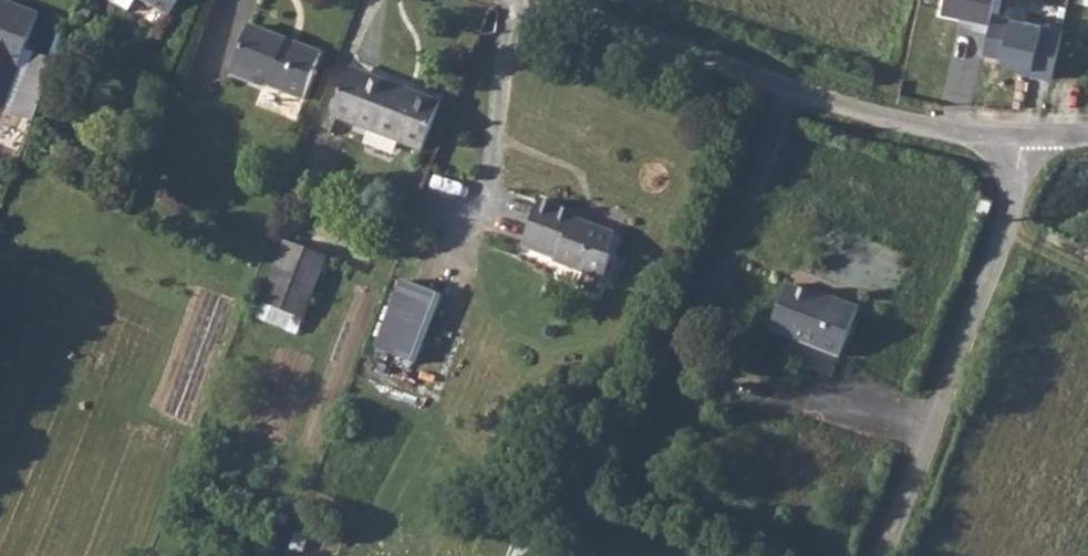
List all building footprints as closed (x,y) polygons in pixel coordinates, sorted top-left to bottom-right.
[(3,107),(39,11),(9,0),(0,0),(0,106),(3,107)] [(114,5),(129,13),(136,0),(117,0),(114,5)] [(170,16),(179,0),(140,0),(170,16)] [(920,7),(942,13),(945,0),(921,0),(920,7)] [(943,13),(961,17),(974,20),(973,25),(972,29),(988,33),(995,0),(946,0),(943,13)] [(974,20),(961,17),(960,22),(973,25),(974,20)] [(1009,18),(1005,60),(1023,62),(1022,74),(1060,77),(1066,24),(1009,18)] [(272,84),(306,96),(322,48),(251,22),(232,74),(268,87),(272,84)] [(34,119),(57,58),(37,50),(14,111),(34,119)] [(334,118),(423,151),(440,102),(417,93),(413,100),(350,76),(334,118)] [(567,267),(613,285),(622,265),(612,252),(619,232),(591,220),(588,224),(576,219),(579,210),(542,197),(524,244),(567,261),(567,267)] [(262,311),(301,325),(324,262),(284,250),(262,311)] [(415,363),(442,295),(405,281),(378,348),(415,363)] [(846,354),(865,303),(829,291),(826,295),(792,283),(775,326),(846,354)]
